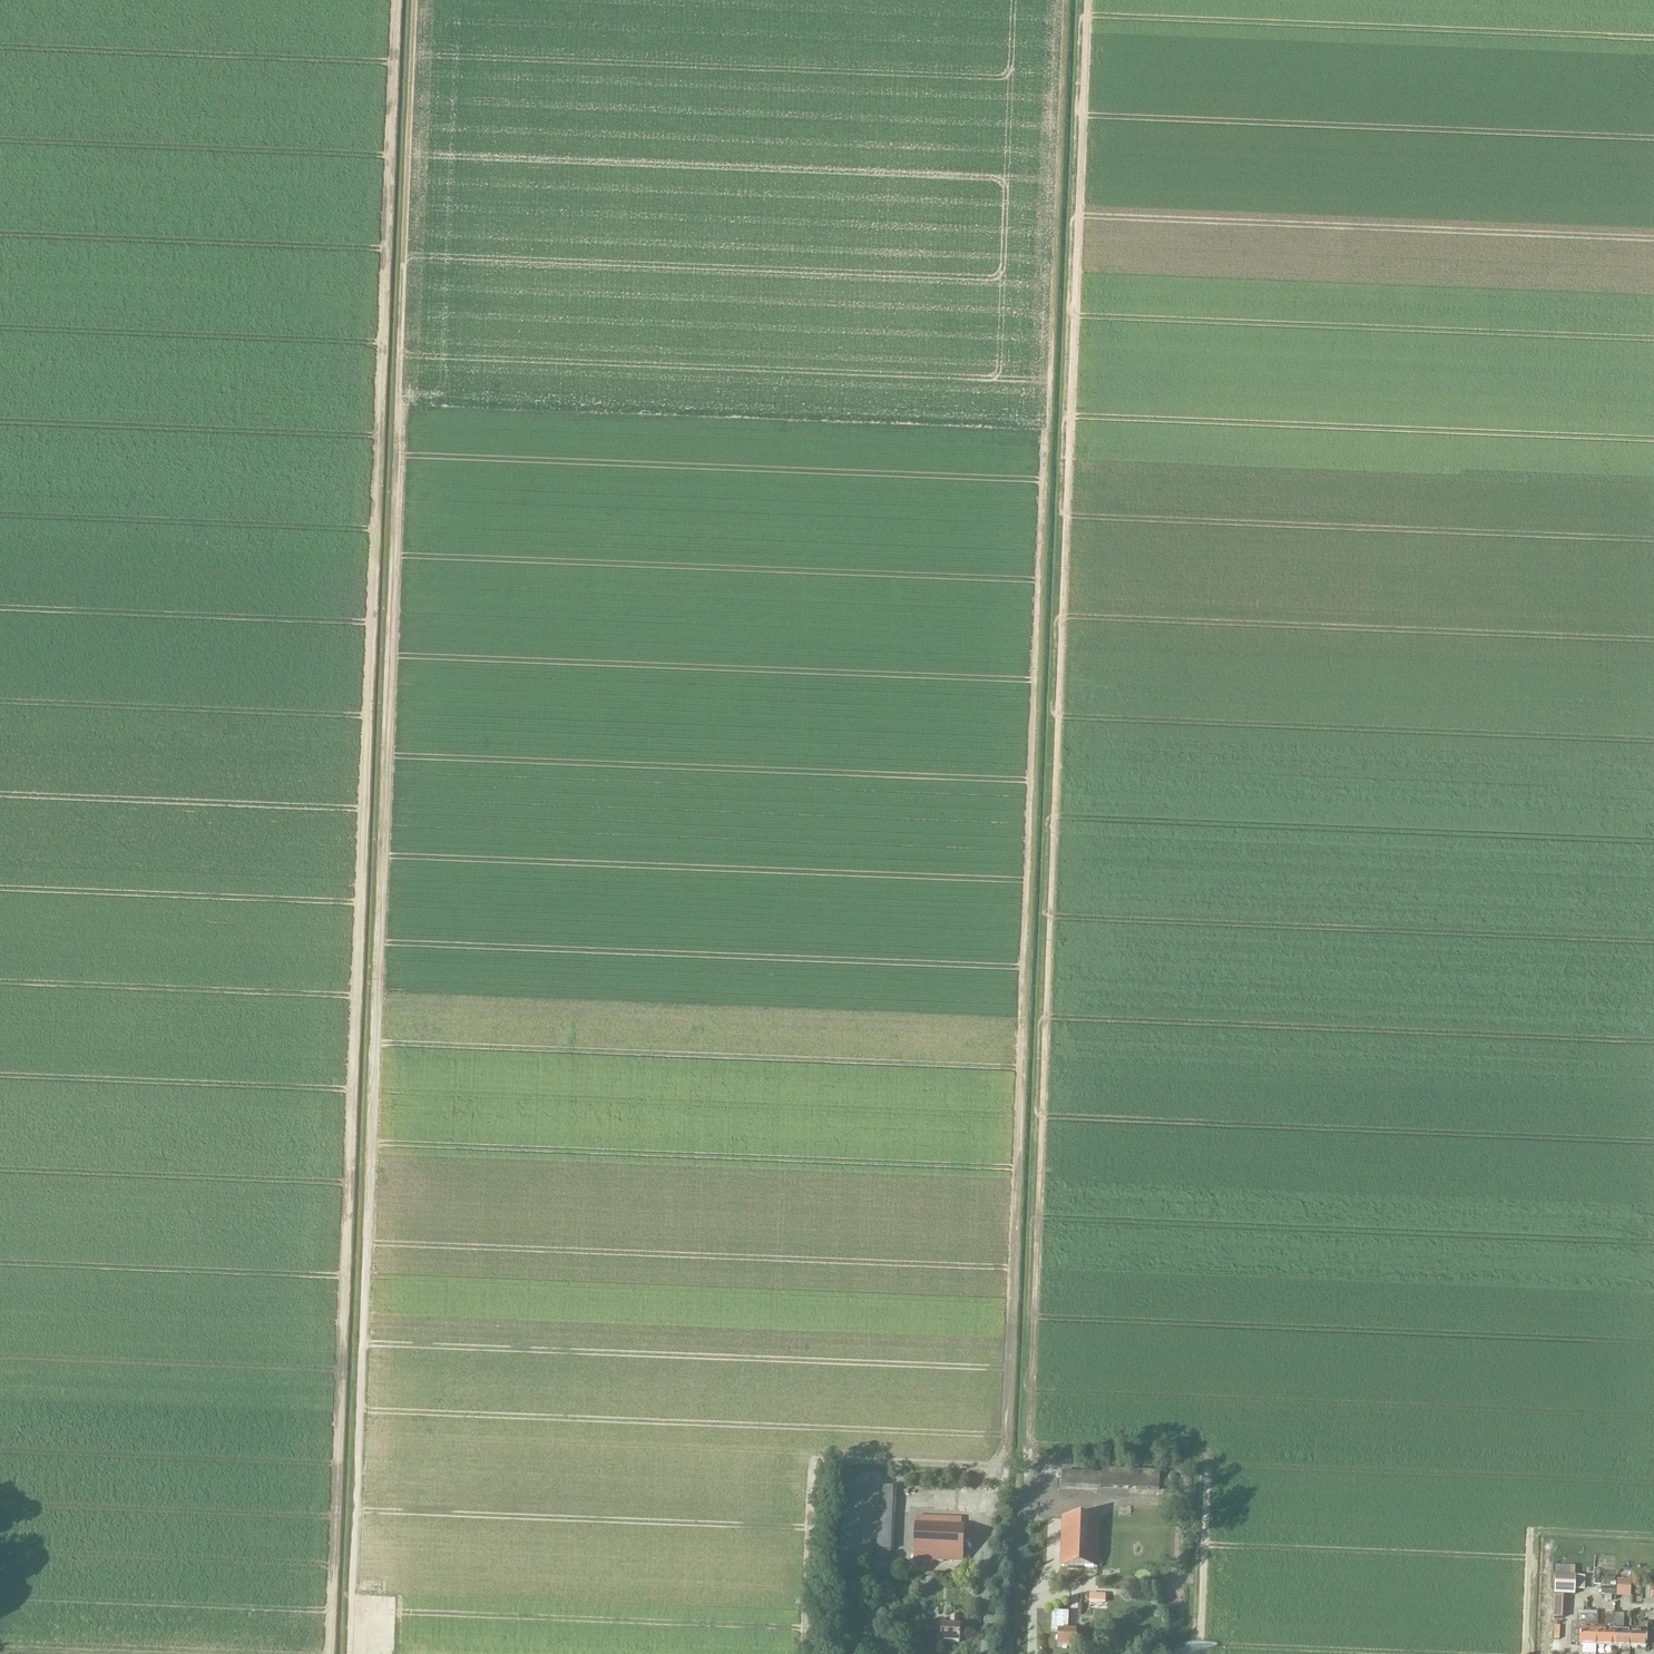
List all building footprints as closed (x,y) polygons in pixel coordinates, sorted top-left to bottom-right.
[(1158,1494),(1159,1472),(1102,1469),(1101,1474),(1061,1472),(1061,1490),(1158,1494)] [(893,1560),(896,1488),(879,1487),(876,1559),(893,1560)] [(1097,1568),(1099,1519),(1063,1517),(1060,1566),(1097,1568)] [(962,1562),(964,1525),(915,1523),(913,1560),(962,1562)] [(1554,1575),(1554,1595),(1574,1595),(1575,1576),(1554,1575)] [(1629,1591),(1629,1589),(1629,1580),(1616,1580),(1616,1590),(1629,1591)] [(1088,1603),(1105,1604),(1105,1593),(1088,1593),(1088,1603)] [(1068,1612),(1052,1612),(1051,1631),(1058,1631),(1057,1647),(1075,1648),(1076,1632),(1067,1631),(1068,1612)] [(1596,1646),(1613,1646),(1614,1615),(1605,1614),(1605,1628),(1597,1627),(1598,1617),(1597,1617),(1596,1646)] [(1624,1615),(1614,1615),(1613,1646),(1629,1647),(1630,1633),(1623,1633),(1624,1615)] [(1572,1623),(1571,1645),(1596,1646),(1597,1617),(1577,1616),(1577,1624),(1572,1623)] [(959,1643),(960,1627),(958,1627),(958,1618),(951,1617),(951,1626),(942,1626),(941,1642),(959,1643)] [(1630,1628),(1630,1633),(1629,1647),(1646,1648),(1648,1619),(1642,1619),(1641,1624),(1639,1624),(1639,1628),(1630,1628)]
